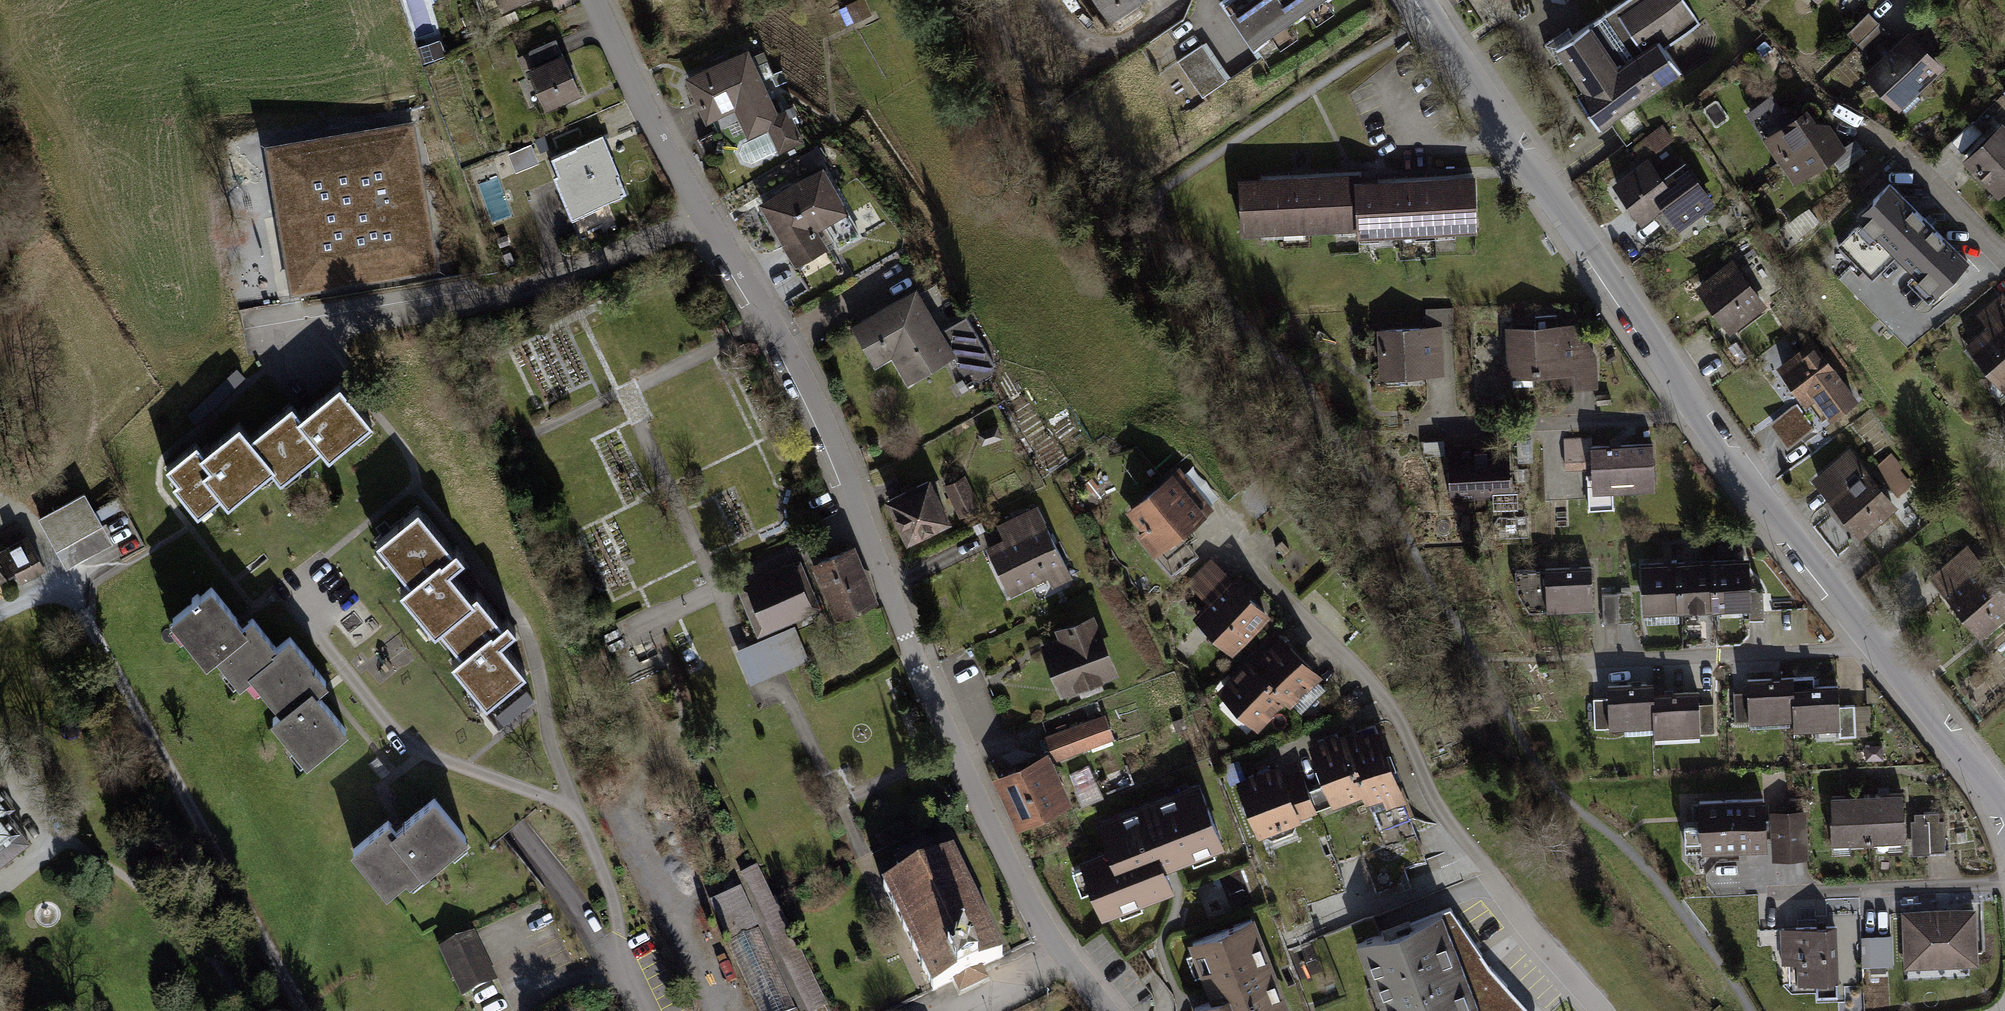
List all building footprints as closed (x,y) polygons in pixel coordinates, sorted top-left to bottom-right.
[(486,16),(522,0),(479,0),(486,16)] [(860,0),(857,0),(848,4),(855,20),(866,15),(860,0)] [(1111,21),(1141,0),(1097,0),(1111,21)] [(1254,46),(1275,32),(1271,27),(1311,0),(1223,0),(1254,46)] [(1599,127),(1681,71),(1664,47),(1700,23),(1684,0),(1624,0),(1556,46),(1596,104),(1588,110),(1599,127)] [(1847,33),(1857,44),(1879,23),(1869,12),(1847,33)] [(1868,54),(1889,33),(1879,23),(1857,44),(1868,54)] [(1868,54),(1873,70),(1905,40),(1889,33),(1868,54)] [(1889,96),(1905,112),(1920,98),(1914,91),(1938,68),(1908,37),(1905,40),(1873,70),(1870,73),(1890,95),(1889,96)] [(556,40),(529,52),(536,67),(529,70),(546,107),(579,93),(556,40)] [(1178,60),(1202,97),(1227,81),(1202,44),(1178,60)] [(422,49),(426,60),(440,56),(437,45),(422,49)] [(746,52),(689,78),(708,118),(730,108),(727,101),(739,95),(754,126),(769,119),(782,147),(801,138),(788,109),(777,114),(766,89),(764,90),(746,52)] [(1780,162),(1782,160),(1784,146),(1776,134),(1791,125),(1772,96),(1747,112),(1780,162)] [(1782,160),(1795,180),(1832,155),(1841,149),(1831,133),(1823,138),(1807,113),(1791,125),(1776,134),(1784,146),(1782,160)] [(1951,141),(1961,152),(1988,127),(1978,116),(1951,141)] [(1671,138),(1663,126),(1636,146),(1642,155),(1660,141),(1663,144),(1671,138)] [(347,144),(276,156),(285,214),(293,213),(304,279),(368,268),(370,275),(429,265),(412,164),(404,166),(398,128),(346,137),(347,144)] [(1996,189),(2004,180),(2004,133),(2001,128),(1968,160),(1996,189)] [(1856,139),(1841,149),(1832,155),(1841,167),(1864,152),(1856,139)] [(595,140),(553,158),(560,173),(555,175),(581,238),(615,224),(606,200),(624,193),(608,153),(601,156),(595,140)] [(824,160),(816,147),(798,158),(806,171),(824,160)] [(1678,223),(1710,201),(1684,165),(1662,180),(1648,161),(1616,184),(1641,218),(1663,202),(1678,223)] [(821,170),(763,204),(796,260),(823,245),(813,228),(823,223),(838,248),(860,236),(821,170)] [(1357,184),(1357,176),(1240,181),(1242,230),(1359,226),(1357,184)] [(1473,179),(1357,184),(1359,226),(1359,233),(1475,228),(1473,179)] [(1949,277),(1966,260),(1934,227),(1923,215),(1922,216),(1890,183),(1857,215),(1863,220),(1838,244),(1866,273),(1891,249),(1931,289),(1946,274),(1949,277)] [(1727,321),(1741,311),(1745,316),(1761,305),(1731,264),(1701,286),(1727,321)] [(914,292),(853,328),(867,352),(886,340),(911,381),(953,356),(966,377),(980,382),(991,376),(994,364),(966,316),(938,332),(914,292)] [(1969,344),(2004,388),(2004,299),(2001,295),(1980,312),(1989,324),(1984,328),(1985,330),(1969,344)] [(1425,308),(1426,328),(1439,327),(1453,327),(1452,307),(1425,308)] [(1534,328),(1510,329),(1513,385),(1532,385),(1532,372),(1565,371),(1566,387),(1594,386),(1593,355),(1573,327),(1553,327),(1552,314),(1535,315),(1534,328)] [(1424,374),(1440,373),(1439,327),(1426,328),(1381,329),(1382,370),(1424,368),(1424,374)] [(1822,399),(1832,413),(1853,398),(1813,344),(1782,366),(1806,399),(1821,388),(1827,396),(1822,399)] [(239,426),(238,427),(281,480),(321,447),(329,457),(369,424),(339,387),(301,418),(291,406),(250,440),(239,426)] [(1609,394),(1597,394),(1597,403),(1609,403),(1609,394)] [(1802,403),(1773,417),(1787,446),(1817,431),(1802,403)] [(979,433),(983,442),(1001,435),(997,426),(979,433)] [(281,480),(238,427),(203,455),(195,445),(168,468),(179,481),(175,485),(198,513),(220,494),(228,504),(271,469),(280,480),(281,480)] [(1590,446),(1592,446),(1591,437),(1565,438),(1565,467),(1591,466),(1590,446)] [(1532,461),(1532,438),(1517,438),(1518,461),(1532,461)] [(1442,440),(1428,441),(1428,453),(1443,453),(1442,440)] [(1635,484),(1654,483),(1652,443),(1592,446),(1590,446),(1591,466),(1592,491),(1588,496),(1589,508),(1613,508),(1612,490),(1634,489),(1635,484)] [(1509,485),(1508,449),(1454,451),(1456,497),(1493,495),(1493,485),(1509,485)] [(1849,452),(1817,478),(1860,531),(1892,504),(1849,452)] [(1875,467),(1885,480),(1900,467),(1890,454),(1875,467)] [(1179,471),(1132,510),(1148,529),(1140,536),(1154,553),(1209,507),(1179,471)] [(963,479),(948,487),(961,513),(976,505),(963,479)] [(928,481),(889,499),(908,538),(947,519),(928,481)] [(83,494),(39,518),(57,549),(101,524),(83,494)] [(1018,534),(989,548),(1010,591),(1064,565),(1044,523),(1045,522),(1037,505),(1010,518),(1018,534)] [(418,510),(378,542),(411,583),(402,590),(434,630),(477,596),(476,595),(471,599),(441,562),(452,553),(418,510)] [(101,524),(57,549),(67,567),(111,543),(101,524)] [(0,553),(0,554),(10,572),(16,569),(22,578),(43,567),(27,538),(0,553)] [(1980,632),(2004,612),(2004,594),(1967,548),(1934,575),(1980,632)] [(850,549),(819,562),(824,573),(819,575),(823,584),(828,582),(840,612),(871,599),(850,549)] [(1446,562),(1444,555),(1433,557),(1435,565),(1446,562)] [(1712,561),(1714,606),(1748,604),(1749,619),(1763,618),(1763,592),(1760,589),(1748,589),(1747,559),(1712,561)] [(1191,580),(1213,602),(1232,582),(1210,561),(1191,580)] [(1678,562),(1680,607),(1714,606),(1712,561),(1678,562)] [(1644,564),(1645,608),(1680,607),(1678,562),(1644,564)] [(1525,604),(1592,601),(1591,566),(1545,568),(1546,584),(1542,584),(1542,580),(1535,568),(1515,569),(1516,589),(1525,604)] [(806,600),(794,572),(753,590),(764,617),(806,600)] [(1265,614),(1232,582),(1213,602),(1201,615),(1234,646),(1265,614)] [(194,601),(177,615),(190,630),(185,634),(207,660),(216,653),(227,666),(232,663),(243,677),(291,638),(290,637),(276,648),(252,618),(243,626),(211,587),(200,596),(198,593),(192,598),(194,601)] [(1632,592),(1617,593),(1618,622),(1633,622),(1632,592)] [(1618,622),(1617,593),(1602,593),(1603,623),(1618,622)] [(502,626),(477,596),(434,630),(435,631),(440,627),(463,654),(453,662),(486,703),(523,673),(492,634),(502,626)] [(1066,640),(1048,647),(1064,688),(1079,682),(1083,692),(1100,685),(1096,675),(1111,669),(1095,628),(1094,629),(1090,620),(1062,631),(1066,640)] [(794,624),(735,649),(750,684),(809,659),(794,624)] [(777,638),(786,662),(803,655),(794,631),(777,638)] [(291,638),(243,677),(244,678),(256,669),(267,682),(262,686),(282,711),(273,718),(295,745),(299,741),(312,757),(345,729),(314,690),(326,681),(291,638)] [(1279,642),(1254,668),(1284,696),(1289,701),(1314,675),(1279,642)] [(1249,663),(1224,688),(1259,722),(1284,696),(1254,668),(1249,663)] [(1840,735),(1854,734),(1853,704),(1838,705),(1837,685),(1814,686),(1814,676),(1792,677),(1794,712),(1794,722),(1839,720),(1840,735)] [(1749,714),(1794,712),(1792,677),(1747,679),(1748,691),(1733,692),(1734,721),(1749,721),(1749,714)] [(1609,720),(1654,718),(1653,693),(1652,683),(1607,685),(1608,697),(1593,698),(1595,727),(1609,727),(1609,720)] [(1699,733),(1714,732),(1713,703),(1698,703),(1698,692),(1653,693),(1654,718),(1654,728),(1699,726),(1699,733)] [(1048,738),(1055,756),(1111,735),(1104,717),(1048,738)] [(1182,719),(1173,721),(1176,729),(1185,726),(1182,719)] [(1377,734),(1347,746),(1364,790),(1368,799),(1382,794),(1387,805),(1402,799),(1377,734)] [(1364,790),(1347,746),(1343,736),(1313,748),(1334,802),(1364,790)] [(1043,762),(1004,780),(1021,816),(1060,797),(1043,762)] [(1278,767),(1240,782),(1247,799),(1244,800),(1242,806),(1244,813),(1250,815),(1253,814),(1260,831),(1315,809),(1304,781),(1286,788),(1278,767)] [(28,839),(18,826),(18,825),(4,807),(13,800),(0,784),(0,862),(28,839)] [(1111,852),(1086,861),(1096,886),(1092,887),(1102,913),(1117,907),(1116,903),(1136,895),(1138,900),(1171,887),(1163,865),(1190,855),(1189,850),(1209,842),(1211,847),(1221,843),(1198,784),(1100,822),(1111,852)] [(1867,794),(1869,839),(1906,838),(1905,815),(1903,815),(1902,792),(1867,794)] [(1830,818),(1831,841),(1869,839),(1867,794),(1831,795),(1832,818),(1830,818)] [(389,821),(353,849),(387,890),(419,865),(424,871),(450,849),(447,844),(460,834),(463,838),(466,836),(434,798),(396,829),(389,821)] [(1701,848),(1765,844),(1763,798),(1699,801),(1700,821),(1685,822),(1686,847),(1701,847),(1701,848)] [(1928,820),(1929,851),(1945,851),(1944,819),(1939,819),(1938,811),(1923,812),(1923,820),(1928,820)] [(1790,854),(1788,814),(1773,815),(1775,855),(1790,854)] [(1788,814),(1790,854),(1806,853),(1804,814),(1788,814)] [(883,887),(933,990),(1002,957),(952,854),(935,862),(931,853),(925,851),(899,863),(897,870),(883,876),(888,886),(883,887)] [(811,1010),(824,1004),(758,868),(745,874),(811,1010)] [(1369,957),(1390,1010),(1480,1010),(1466,974),(1489,965),(1450,907),(1378,934),(1384,951),(1369,957)] [(1904,913),(1906,958),(1942,956),(1942,964),(1976,962),(1973,909),(1904,913)] [(1251,919),(1193,941),(1197,952),(1202,950),(1209,970),(1205,972),(1215,999),(1194,1007),(1196,1010),(1287,1010),(1251,919)] [(1816,996),(1837,995),(1835,926),(1781,928),(1783,963),(1799,963),(1799,983),(1816,982),(1816,996)] [(758,928),(727,942),(759,1010),(796,1010),(758,928)] [(1892,964),(1891,936),(1861,937),(1862,965),(1892,964)] [(472,937),(444,950),(464,993),(492,979),(472,937)] [(1489,965),(1466,974),(1480,1010),(1531,1010),(1489,965)]
